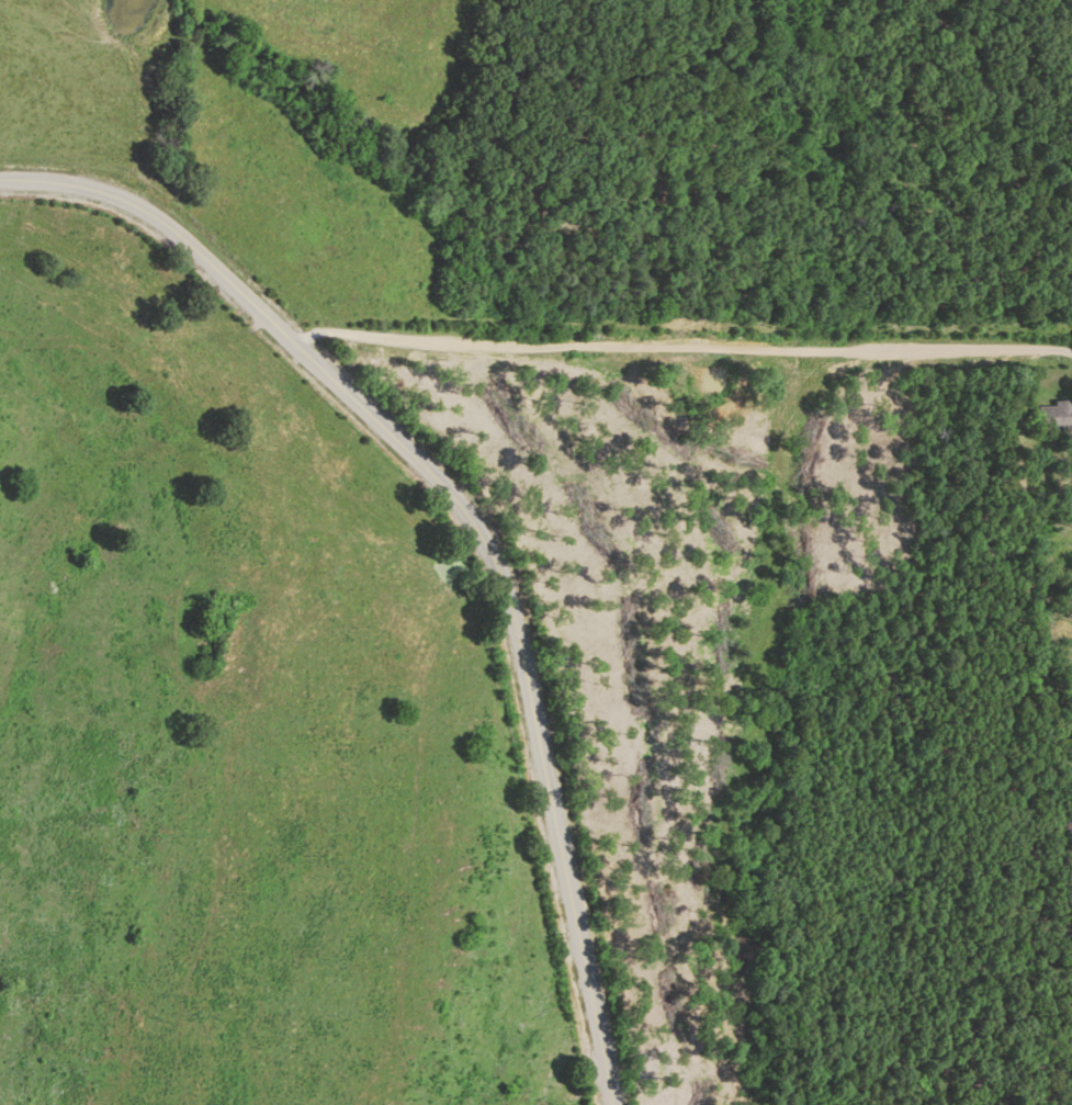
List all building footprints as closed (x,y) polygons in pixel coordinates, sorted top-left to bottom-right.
[(1027,433),(1071,431),(1071,408),(1059,409),(1059,403),(1025,405),(1027,433)]
